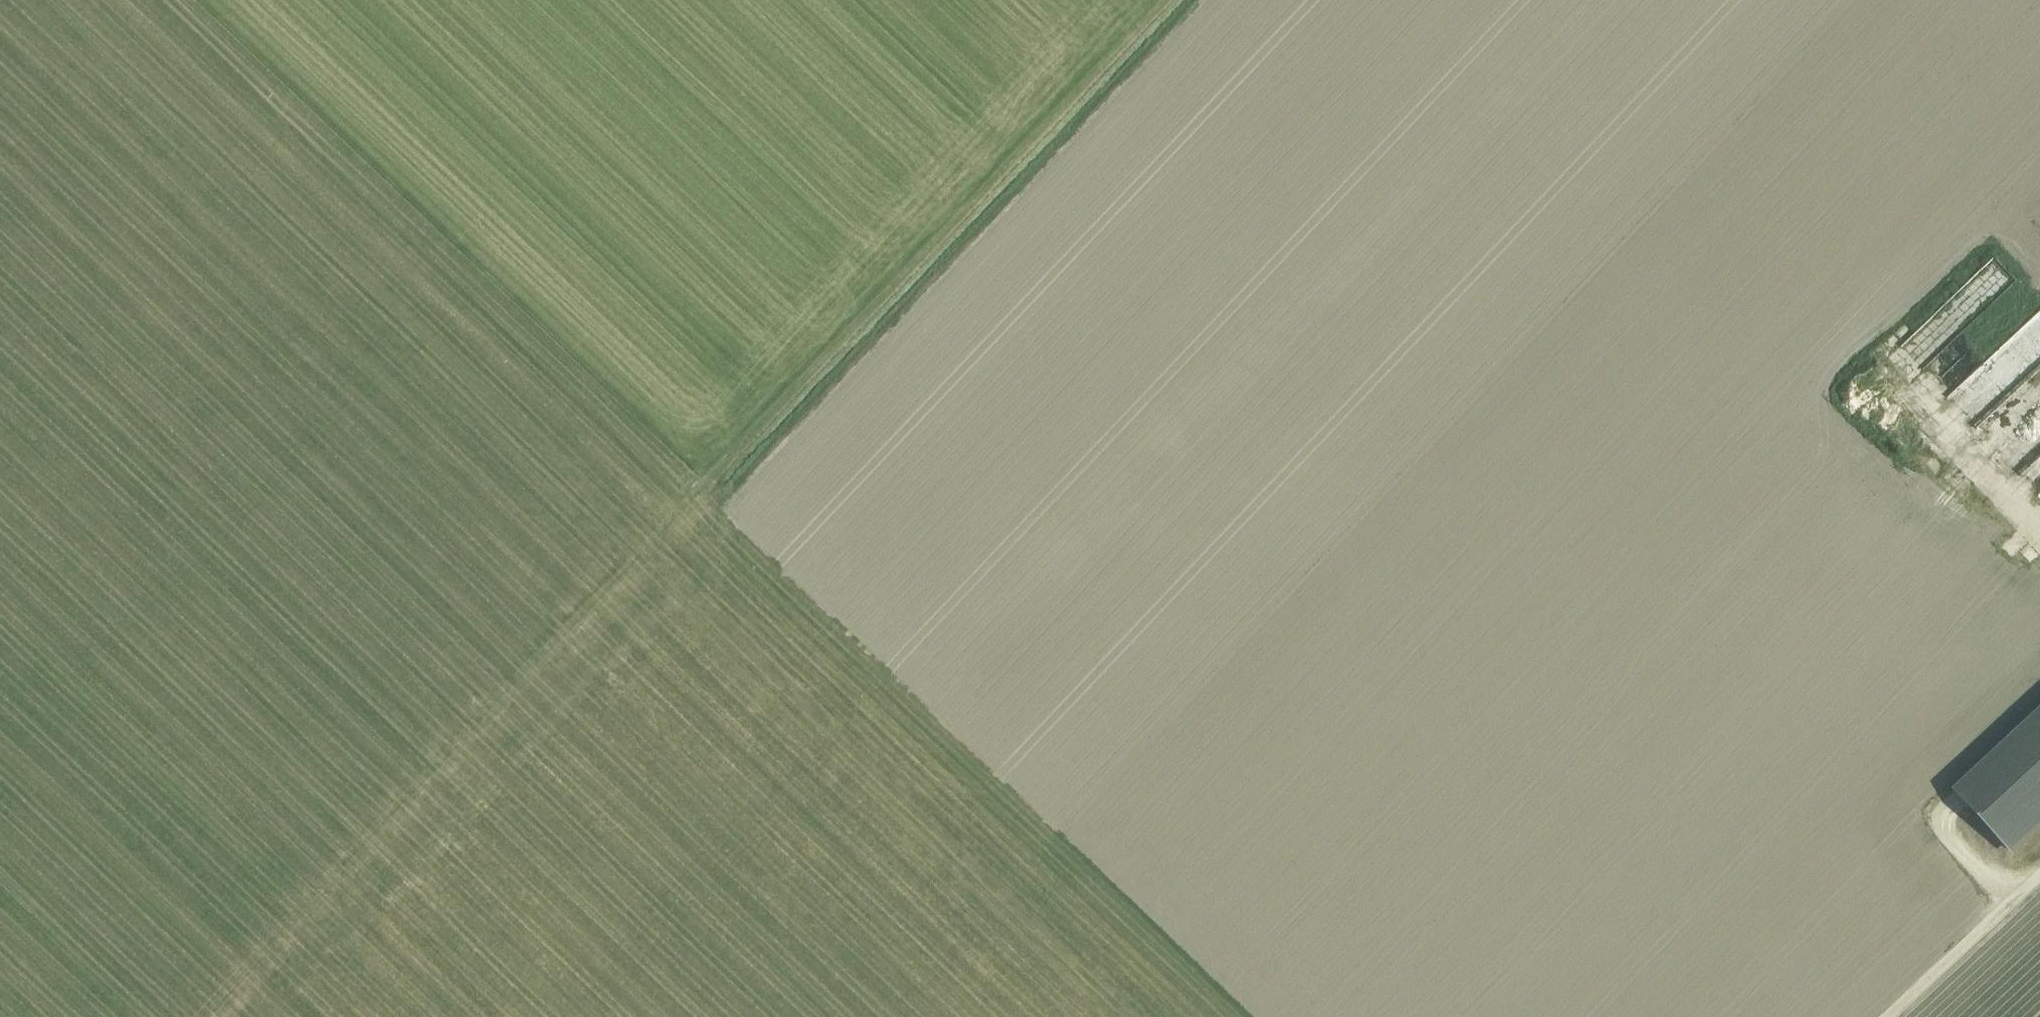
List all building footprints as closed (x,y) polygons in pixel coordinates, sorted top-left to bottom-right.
[(1986,263),(1889,347),(1914,376),(1923,368),(1944,392),(1980,359),(1955,331),(2007,286),(1986,263)] [(2039,352),(2039,315),(1974,373),(1993,394),(2039,352)] [(1852,434),(1844,444),(1856,452),(1863,442),(1852,434)] [(1955,792),(2010,851),(2039,823),(2039,713),(1955,792)]
